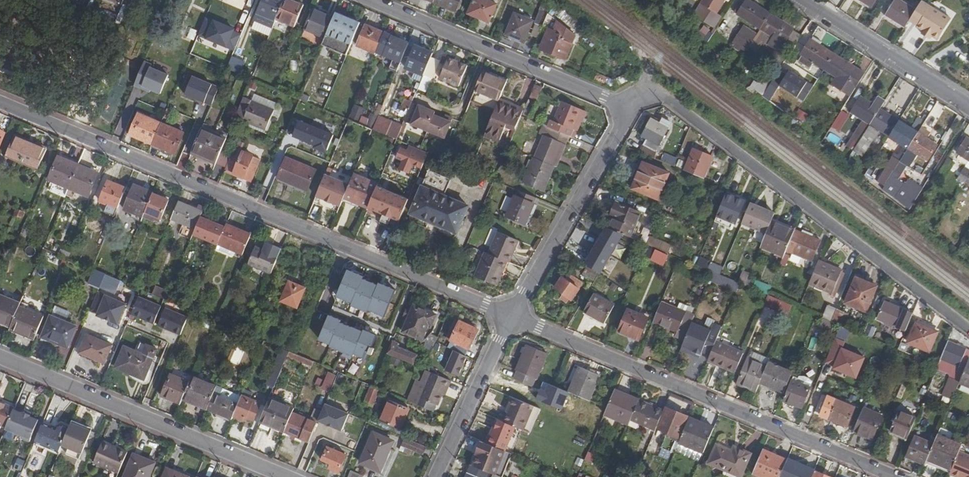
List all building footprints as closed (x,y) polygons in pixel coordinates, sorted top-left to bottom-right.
[(219,0),(213,0),(205,21),(212,23),(221,1),(219,0)] [(276,21),(277,18),(285,0),(264,0),(258,14),(276,21)] [(293,0),(285,0),(277,18),(295,26),(304,5),(293,0)] [(433,2),(455,11),(460,0),(434,0),(433,2)] [(489,0),(474,0),(468,13),(488,22),(497,4),(489,0)] [(700,4),(710,10),(703,21),(709,24),(724,0),(702,0),(700,4)] [(760,29),(770,14),(748,0),(743,0),(734,13),(756,27),(760,29)] [(910,16),(908,20),(916,25),(915,26),(922,30),(930,35),(936,39),(950,19),(920,1),(910,16)] [(700,18),(703,21),(710,10),(700,4),(697,8),(693,14),(700,18)] [(880,22),(898,34),(908,20),(910,16),(892,4),(880,22)] [(305,29),(325,38),(327,33),(334,17),(316,10),(313,17),(310,16),(305,29)] [(535,24),(543,28),(548,15),(547,14),(541,11),(535,24)] [(351,44),(360,22),(336,12),(334,17),(327,33),(325,38),(323,44),(332,48),(337,38),(351,44)] [(524,42),(534,21),(515,12),(505,34),(524,42)] [(793,29),(770,14),(760,29),(775,38),(781,43),(784,44),(793,29)] [(565,59),(576,36),(553,18),(542,45),(555,51),(554,54),(565,59)] [(202,56),(212,25),(203,22),(193,53),(202,56)] [(357,45),(376,53),(384,33),(366,25),(357,45)] [(733,37),(749,47),(752,42),(760,29),(756,27),(751,35),(739,28),(733,37)] [(930,35),(922,30),(920,33),(928,38),(930,35)] [(709,32),(704,39),(706,45),(713,34),(709,32)] [(401,62),(409,43),(392,36),(384,54),(393,58),(389,66),(390,69),(397,72),(401,62)] [(812,62),(823,70),(833,54),(818,45),(820,42),(813,37),(811,41),(810,39),(800,54),(801,55),(812,62)] [(777,50),(781,43),(775,38),(770,45),(777,50)] [(758,46),(752,42),(749,47),(755,51),(758,46)] [(406,67),(424,75),(425,72),(431,58),(433,53),(416,46),(406,67)] [(243,56),(235,52),(227,69),(236,72),(243,56)] [(832,86),(849,98),(864,73),(857,68),(857,69),(833,54),(823,70),(836,78),(832,86)] [(809,68),(812,62),(801,55),(798,60),(809,68)] [(440,62),(431,58),(425,72),(426,72),(434,76),(440,62)] [(459,87),(468,67),(449,58),(441,79),(459,87)] [(152,65),(145,62),(135,86),(142,89),(143,87),(151,90),(161,94),(169,76),(151,68),(152,65)] [(427,92),(434,76),(426,72),(420,89),(427,92)] [(475,90),(500,100),(503,94),(507,83),(482,72),(475,90)] [(217,104),(223,83),(192,75),(186,95),(217,104)] [(807,80),(814,85),(817,79),(810,75),(807,80)] [(754,88),(756,90),(762,95),(769,84),(761,78),(754,88)] [(779,85),(772,80),(769,84),(762,95),(769,100),(779,85)] [(532,96),(539,99),(543,86),(537,83),(532,96)] [(471,100),(495,110),(500,100),(475,90),(471,100)] [(510,117),(519,121),(526,104),(503,94),(500,100),(495,110),(488,127),(503,133),(510,117)] [(850,112),(870,124),(879,109),(884,102),(877,97),(872,105),(866,101),(867,98),(863,95),(861,98),(860,97),(850,112)] [(252,101),(244,97),(235,117),(244,120),(252,101)] [(402,105),(410,108),(412,104),(412,103),(405,100),(402,105)] [(274,110),(252,101),(244,120),(266,130),(274,110)] [(549,120),(546,126),(548,127),(568,135),(570,136),(581,110),(562,102),(553,121),(549,120)] [(311,107),(301,103),(297,111),(308,116),(311,107)] [(435,113),(412,104),(410,108),(404,122),(407,123),(445,139),(453,119),(445,116),(443,120),(434,116),(435,113)] [(892,118),(879,109),(870,124),(889,136),(898,122),(905,111),(899,107),(892,118)] [(586,112),(581,110),(570,136),(574,138),(586,112)] [(848,116),(840,111),(831,127),(838,132),(848,116)] [(130,135),(153,144),(161,124),(139,114),(130,135)] [(402,127),(378,116),(375,123),(372,129),(397,140),(400,132),(402,127)] [(361,117),(358,123),(372,129),(375,123),(361,117)] [(654,117),(652,120),(668,129),(671,123),(663,118),(661,121),(654,117)] [(300,118),(293,136),(333,152),(340,133),(300,118)] [(911,129),(898,122),(889,136),(908,148),(917,133),(920,128),(924,121),(918,118),(911,129)] [(346,125),(370,136),(372,129),(358,123),(348,119),(346,125)] [(658,146),(668,129),(652,120),(643,137),(647,140),(644,145),(655,152),(658,146)] [(185,133),(161,124),(153,144),(176,154),(185,133)] [(850,141),(857,146),(868,128),(861,124),(850,141)] [(227,137),(203,126),(201,130),(226,140),(227,137)] [(548,127),(534,157),(535,158),(554,166),(568,135),(548,127)] [(917,133),(908,148),(917,153),(927,160),(936,146),(926,139),(929,133),(920,128),(917,133)] [(192,153),(216,163),(226,140),(201,130),(192,153)] [(45,167),(50,143),(13,134),(8,159),(45,167)] [(968,162),(968,140),(966,138),(956,154),(968,162)] [(398,151),(424,162),(428,153),(401,142),(398,151)] [(253,156),(234,148),(225,169),(243,177),(243,179),(251,183),(257,166),(250,164),(253,156)] [(908,166),(917,153),(908,148),(902,158),(900,161),(906,166),(908,166)] [(694,150),(684,171),(703,179),(711,157),(694,150)] [(676,165),(679,157),(666,152),(663,160),(676,165)] [(190,157),(214,167),(216,163),(192,153),(190,157)] [(878,182),(884,187),(900,161),(902,158),(895,154),(878,182)] [(260,159),(253,156),(250,164),(257,166),(260,159)] [(49,180),(69,189),(79,165),(59,157),(49,180)] [(278,178),(292,184),(301,163),(287,157),(278,178)] [(554,166),(535,158),(524,184),(544,192),(555,166),(554,166)] [(906,166),(900,161),(884,187),(910,207),(922,188),(908,179),(905,184),(898,179),(906,166)] [(669,173),(643,162),(631,188),(658,199),(669,173)] [(316,170),(301,163),(292,184),(307,191),(316,170)] [(98,173),(79,165),(69,189),(88,197),(98,173)] [(954,185),(960,190),(964,183),(968,178),(962,173),(954,185)] [(378,184),(354,174),(349,185),(344,198),(367,209),(378,184)] [(349,185),(325,175),(316,197),(325,200),(326,199),(331,202),(331,203),(340,207),(344,198),(349,185)] [(412,213),(435,223),(446,196),(441,194),(444,184),(426,177),(412,213)] [(101,201),(119,209),(127,189),(109,181),(101,201)] [(509,187),(494,181),(490,189),(505,195),(509,187)] [(968,190),(968,186),(964,183),(960,190),(966,194),(968,190)] [(132,213),(143,217),(145,212),(153,194),(153,193),(135,185),(125,210),(132,213)] [(536,198),(517,190),(515,196),(533,204),(536,198)] [(377,212),(399,221),(408,200),(386,191),(377,212)] [(743,201),(726,193),(717,215),(735,222),(743,201)] [(169,201),(153,194),(145,212),(161,220),(169,201)] [(468,206),(446,196),(435,223),(457,232),(468,206)] [(525,224),(533,204),(515,196),(507,216),(525,224)] [(609,212),(604,226),(606,226),(622,233),(624,234),(635,210),(610,200),(606,210),(609,212)] [(172,218),(196,229),(201,217),(203,213),(179,202),(172,218)] [(742,223),(767,232),(771,221),(772,219),(774,214),(750,203),(742,223)] [(24,211),(18,208),(15,214),(22,217),(24,211)] [(131,217),(141,222),(143,217),(132,213),(131,217)] [(193,235),(217,245),(218,244),(224,228),(201,217),(196,229),(193,235)] [(767,232),(762,242),(785,252),(785,251),(794,230),(795,228),(780,222),(779,225),(771,221),(767,232)] [(251,235),(226,225),(224,228),(218,244),(242,255),(251,235)] [(599,273),(622,233),(606,226),(584,263),(599,273)] [(801,233),(794,230),(785,251),(810,261),(819,240),(811,237),(801,233)] [(518,240),(497,232),(488,254),(484,252),(474,276),(496,285),(505,261),(508,262),(518,240)] [(249,264),(271,274),(279,255),(270,251),(269,253),(256,247),(249,264)] [(60,250),(59,255),(68,258),(70,253),(60,250)] [(665,255),(655,250),(651,259),(662,264),(665,255)] [(789,256),(784,254),(780,264),(785,266),(789,256)] [(840,271),(817,262),(809,283),(834,294),(838,285),(835,283),(840,271)] [(739,290),(742,281),(721,275),(724,266),(715,263),(709,281),(739,290)] [(596,273),(586,266),(582,272),(592,279),(596,273)] [(90,284),(99,289),(105,274),(95,270),(90,284)] [(394,291),(348,270),(336,296),(383,316),(394,291)] [(115,295),(121,281),(117,279),(105,274),(99,289),(115,295)] [(865,310),(875,285),(856,276),(845,301),(865,310)] [(565,281),(560,279),(554,290),(562,295),(560,299),(568,303),(571,299),(572,300),(578,289),(571,285),(565,281)] [(296,307),(304,288),(288,281),(281,301),(296,307)] [(0,291),(0,316),(0,317),(0,318),(12,324),(20,306),(22,300),(0,291)] [(127,304),(98,292),(90,310),(98,314),(97,315),(118,324),(127,304)] [(613,302),(591,292),(584,310),(606,320),(613,302)] [(763,305),(787,315),(791,305),(767,295),(763,305)] [(160,306),(139,298),(132,315),(153,324),(160,306)] [(912,313),(882,300),(876,317),(905,330),(912,313)] [(684,313),(663,303),(654,322),(676,331),(684,313)] [(433,325),(437,315),(414,305),(411,314),(409,318),(403,332),(422,340),(423,338),(426,340),(432,333),(434,329),(435,326),(433,325)] [(828,305),(822,318),(830,322),(836,308),(828,305)] [(22,333),(34,338),(44,316),(20,306),(12,324),(12,326),(23,331),(22,333)] [(164,308),(160,306),(153,324),(157,325),(164,308)] [(164,308),(157,325),(180,335),(187,318),(164,308)] [(646,317),(625,308),(616,330),(636,339),(646,317)] [(75,326),(51,315),(42,336),(67,347),(75,326)] [(376,336),(329,316),(319,340),(366,359),(376,336)] [(469,348),(477,329),(458,321),(450,340),(469,348)] [(691,322),(681,346),(693,350),(692,352),(700,355),(702,352),(710,355),(715,341),(719,332),(710,328),(710,330),(691,322)] [(937,332),(914,322),(906,343),(928,352),(937,332)] [(849,339),(852,329),(843,326),(840,336),(849,339)] [(105,363),(112,345),(88,335),(81,352),(105,363)] [(844,342),(834,338),(824,362),(833,366),(832,368),(841,372),(846,374),(855,377),(863,357),(841,348),(844,342)] [(144,378),(157,350),(138,341),(133,350),(124,346),(116,367),(133,375),(134,373),(144,378)] [(392,341),(387,353),(414,364),(417,355),(397,346),(398,343),(392,341)] [(707,361),(735,372),(743,353),(715,341),(710,355),(707,361)] [(965,349),(948,341),(940,358),(958,366),(965,349)] [(527,344),(516,370),(518,371),(534,378),(536,378),(547,353),(527,344)] [(693,350),(681,346),(679,350),(699,358),(700,355),(692,352),(693,350)] [(463,375),(470,355),(455,349),(447,369),(463,375)] [(294,354),(289,351),(287,356),(312,366),(313,362),(294,354)] [(738,383),(756,391),(759,382),(766,365),(749,357),(738,383)] [(759,382),(784,392),(792,372),(768,361),(766,365),(759,382)] [(967,362),(960,378),(958,384),(968,388),(968,363),(967,362)] [(266,385),(274,388),(282,367),(275,364),(266,385)] [(579,367),(568,392),(587,399),(598,375),(579,367)] [(435,412),(438,404),(420,397),(431,372),(426,370),(421,381),(417,379),(408,401),(435,412)] [(531,386),(534,378),(518,371),(515,379),(531,386)] [(447,388),(451,380),(431,372),(420,397),(438,404),(442,393),(444,387),(447,388)] [(162,395),(181,403),(182,399),(189,382),(170,374),(162,395)] [(329,389),(334,377),(328,375),(323,387),(329,389)] [(217,386),(192,376),(189,382),(182,399),(207,409),(214,393),(217,386)] [(954,388),(956,389),(958,384),(960,378),(954,376),(950,385),(954,388)] [(792,377),(791,380),(809,388),(811,383),(810,381),(809,379),(806,378),(804,377),(801,377),(798,378),(797,380),(792,377)] [(801,408),(809,388),(791,380),(783,400),(801,408)] [(374,409),(381,392),(371,388),(364,404),(374,409)] [(252,393),(244,390),(241,396),(249,399),(252,393)] [(603,416),(627,427),(630,420),(637,403),(613,392),(606,407),(603,416)] [(238,404),(214,393),(207,409),(231,419),(233,415),(238,404)] [(249,399),(241,396),(238,404),(233,415),(245,420),(247,417),(254,419),(261,404),(249,399)] [(508,412),(504,421),(516,427),(522,429),(533,405),(512,396),(508,405),(511,406),(508,412)] [(293,410),(269,399),(259,423),(284,433),(284,432),(292,412),(293,410)] [(405,415),(408,408),(389,400),(380,420),(398,428),(404,415),(405,415)] [(630,420),(654,431),(662,411),(638,400),(637,403),(630,420)] [(853,409),(834,401),(826,420),(845,428),(853,409)] [(7,428),(14,409),(15,408),(1,402),(0,402),(0,425),(7,428)] [(349,414),(325,404),(318,420),(342,430),(349,414)] [(881,416),(862,408),(852,431),(871,439),(881,416)] [(889,429),(907,437),(916,416),(899,408),(889,429)] [(7,428),(6,429),(22,435),(23,439),(30,442),(39,420),(31,416),(31,415),(23,412),(23,413),(14,409),(7,428)] [(690,419),(666,409),(657,429),(666,433),(660,448),(675,454),(680,442),(690,419)] [(309,419),(292,412),(284,432),(301,439),(309,419)] [(493,436),(490,444),(503,450),(506,451),(516,427),(504,421),(497,418),(491,435),(493,436)] [(714,430),(690,419),(680,442),(704,452),(714,430)] [(91,430),(72,422),(70,427),(63,444),(69,446),(81,452),(82,452),(91,430)] [(63,444),(70,427),(62,424),(58,426),(56,429),(43,423),(35,442),(60,452),(63,444)] [(650,448),(655,451),(664,433),(658,430),(650,448)] [(385,452),(390,440),(372,433),(360,463),(380,471),(386,455),(385,452)] [(939,469),(949,473),(957,455),(961,445),(937,434),(933,443),(926,459),(940,465),(939,469)] [(907,456),(924,464),(926,459),(933,443),(915,436),(907,456)] [(426,455),(429,444),(405,438),(402,449),(426,455)] [(481,460),(478,468),(487,472),(493,475),(503,450),(490,444),(486,443),(485,442),(478,458),(481,460)] [(107,468),(120,473),(129,452),(118,447),(117,449),(103,443),(95,463),(107,468)] [(739,476),(749,454),(736,448),(734,452),(716,445),(709,462),(739,476)] [(79,457),(81,452),(69,446),(67,452),(79,457)] [(337,472),(344,454),(327,447),(322,460),(330,463),(329,468),(337,472)] [(786,460),(761,450),(754,468),(768,473),(766,476),(779,476),(786,460)] [(6,451),(1,465),(9,468),(13,453),(6,451)] [(156,461),(135,452),(125,476),(149,476),(156,461)] [(951,476),(968,476),(968,460),(957,455),(949,473),(948,476),(951,476)] [(19,456),(15,469),(25,472),(29,459),(19,456)] [(813,470),(786,460),(779,476),(810,476),(813,470)] [(466,476),(485,476),(487,472),(478,468),(471,465),(466,476)] [(114,476),(118,476),(120,473),(107,468),(104,473),(114,476)] [(167,468),(163,476),(187,476),(167,468)] [(763,476),(766,476),(768,473),(754,468),(752,473),(763,476)]
